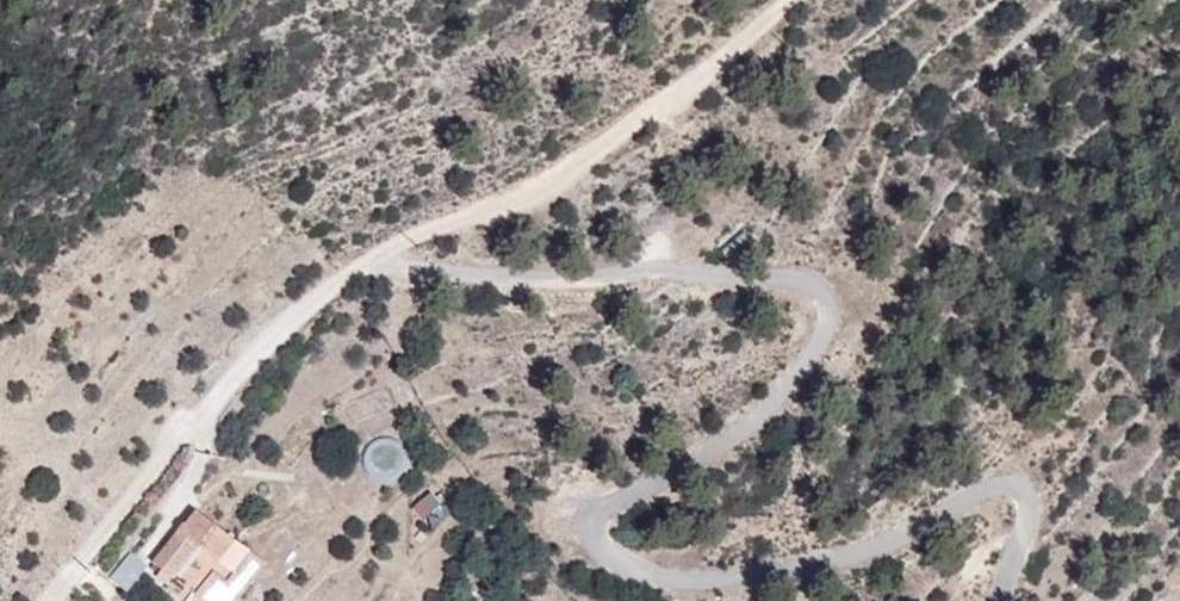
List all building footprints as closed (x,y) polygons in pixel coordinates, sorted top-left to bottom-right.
[(418,465),(395,429),(363,449),(385,485),(418,465)] [(225,526),(176,579),(201,600),(268,600),(286,579),(225,526)] [(136,554),(108,582),(126,597),(152,570),(136,554)]
